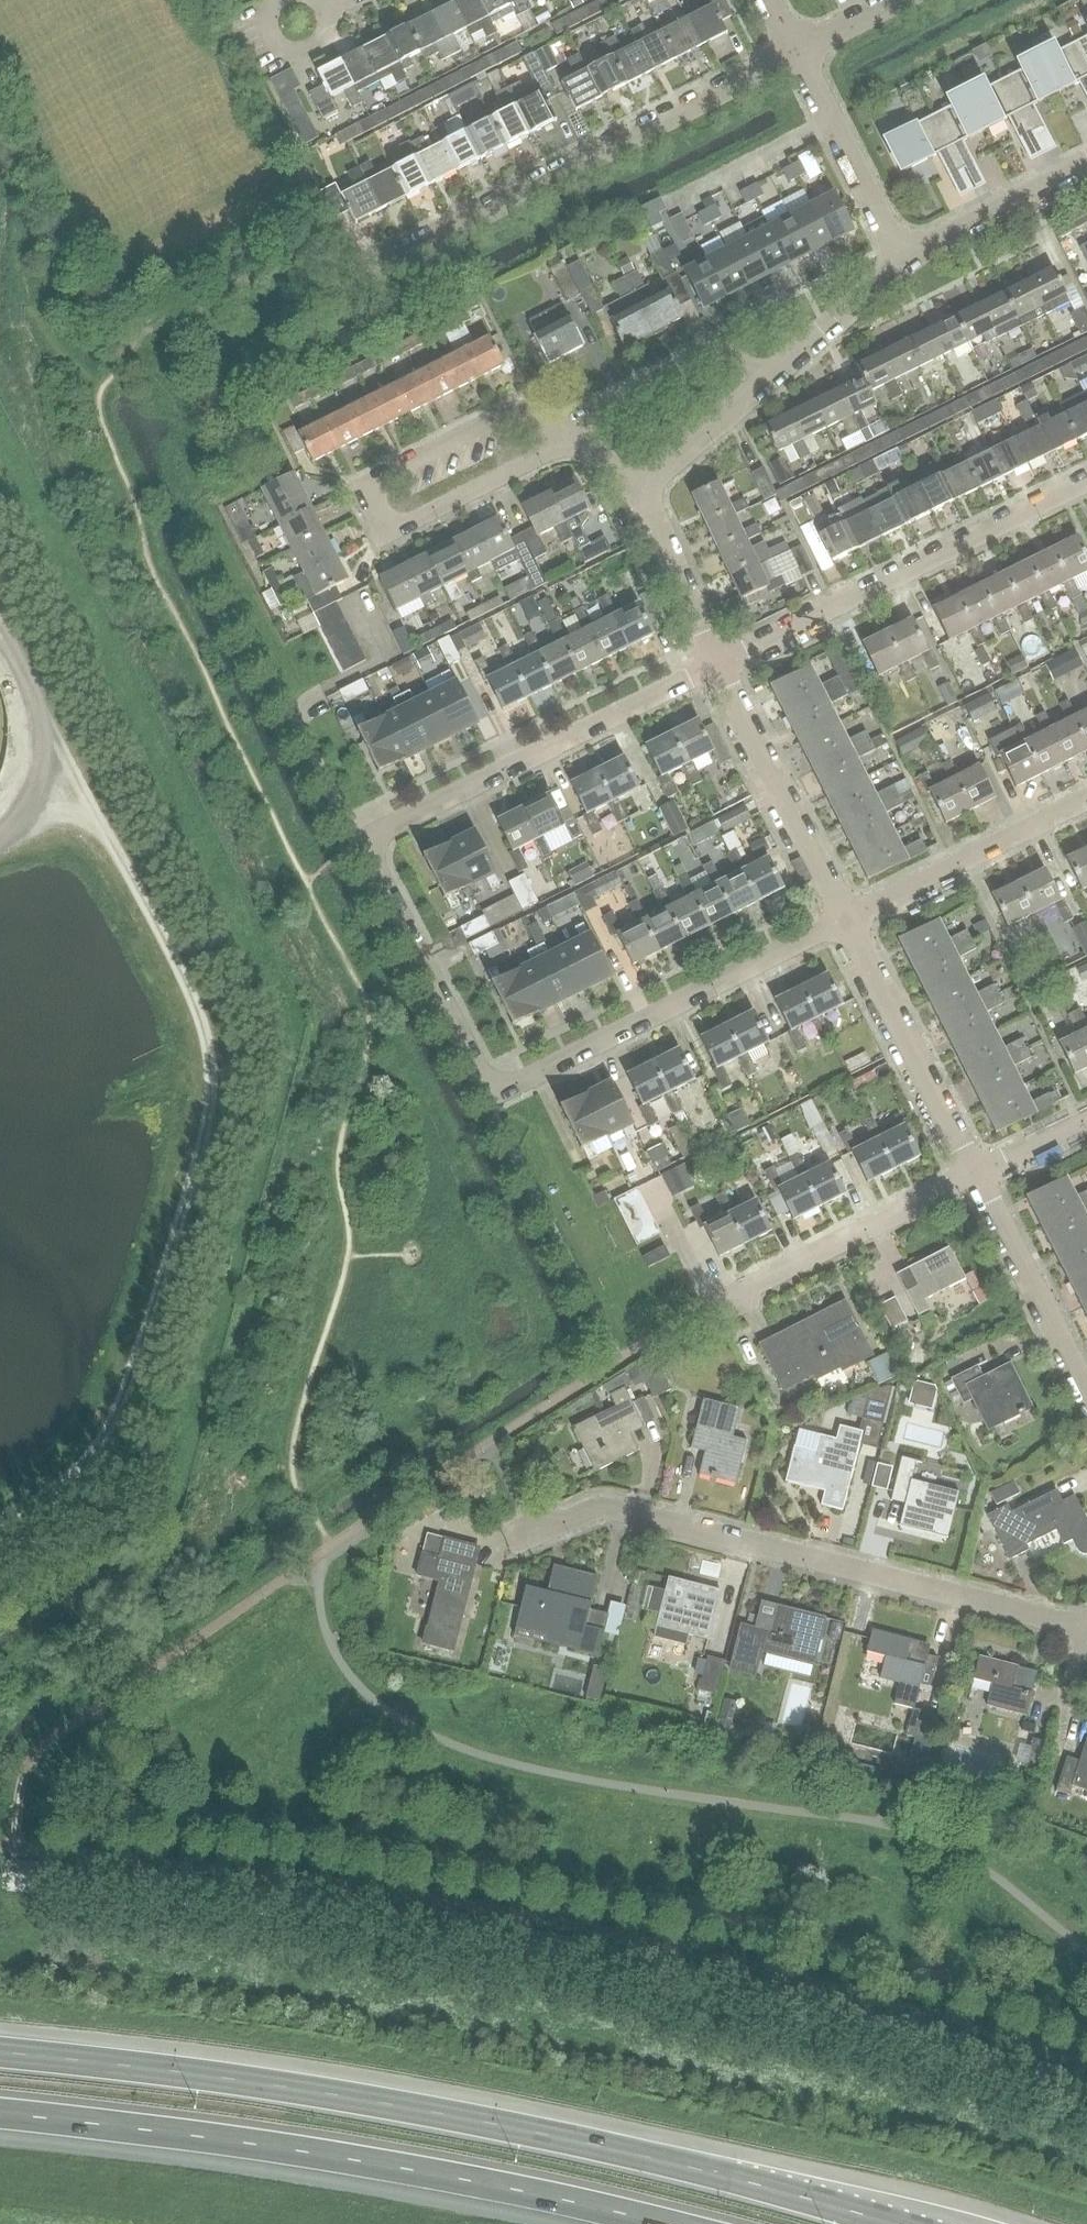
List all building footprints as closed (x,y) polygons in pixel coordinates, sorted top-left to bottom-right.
[(493,25),(481,0),(459,0),(453,3),(467,30),(466,31),(469,36),(482,30),(487,39),(497,34),(493,26),(493,25)] [(493,25),(515,14),(517,16),(528,11),(523,0),(481,0),(493,25)] [(612,6),(609,0),(600,0),(596,2),(601,12),(612,6)] [(712,6),(687,19),(701,47),(727,33),(720,21),(732,15),(724,0),(709,0),(712,6)] [(596,2),(585,8),(590,18),(601,12),(596,2)] [(453,3),(431,15),(452,56),(462,51),(454,37),(466,31),(467,30),(453,3)] [(578,24),(590,18),(585,8),(573,14),(578,24)] [(551,18),(546,10),(533,16),(538,25),(551,18)] [(573,14),(562,20),(567,29),(578,24),(573,14)] [(442,61),(452,56),(431,15),(408,26),(422,53),(421,54),(424,61),(438,54),(442,61)] [(701,47),(687,19),(662,31),(676,59),(701,47)] [(556,35),(567,29),(562,20),(551,25),(556,35)] [(1076,42),(1084,37),(1076,21),(1067,26),(1076,42)] [(408,26),(386,38),(403,72),(414,67),(410,59),(421,54),(422,53),(408,26)] [(631,32),(637,44),(652,72),(676,59),(662,31),(649,38),(642,26),(631,32)] [(1074,43),(1086,68),(1086,36),(1074,43)] [(402,72),(403,72),(386,38),(363,49),(380,84),(381,83),(384,91),(406,80),(402,72)] [(606,43),(627,84),(652,72),(637,44),(623,51),(616,38),(606,43)] [(504,49),(509,59),(521,53),(516,43),(504,49)] [(588,69),(602,97),(627,84),(606,43),(593,49),(600,63),(588,69)] [(1074,43),(1057,52),(1054,47),(1036,56),(1055,93),(1078,82),(1086,100),(1086,68),(1074,43)] [(548,45),(535,52),(545,72),(558,65),(548,45)] [(363,49),(341,60),(363,103),(359,95),(380,84),(363,49)] [(493,55),(498,65),(509,59),(504,49),(493,55)] [(482,61),(487,70),(498,65),(493,55),(482,61)] [(577,75),(561,83),(575,111),(602,97),(588,69),(581,56),(570,62),(577,75)] [(1021,70),(1003,79),(1031,132),(1044,125),(1033,105),(1055,93),(1036,56),(1018,66),(1021,70)] [(308,94),(322,119),(337,111),(331,100),(343,93),(351,109),(363,103),(341,60),(317,73),(324,86),(308,94)] [(471,66),(476,76),(487,70),(482,61),(471,66)] [(459,72),(464,82),(476,76),(471,66),(459,72)] [(448,78),(453,88),(464,82),(459,72),(448,78)] [(437,84),(442,93),(453,88),(448,78),(437,84)] [(1018,139),(1031,132),(1003,79),(986,88),(984,83),(966,93),(985,130),(1007,118),(1018,139)] [(531,133),(556,121),(542,93),(529,100),(521,83),(509,89),(531,133)] [(426,89),(431,99),(442,93),(437,84),(426,89)] [(415,95),(420,105),(431,99),(426,89),(415,95)] [(504,112),(492,118),(506,146),(531,133),(509,89),(496,96),(504,112)] [(950,106),(933,115),(960,168),(973,162),(963,141),(985,130),(966,93),(948,102),(950,106)] [(403,101),(408,111),(420,105),(415,95),(403,101)] [(306,115),(299,101),(284,109),(291,123),(306,115)] [(392,106),(397,116),(408,111),(403,101),(392,106)] [(381,112),(386,122),(397,116),(392,106),(381,112)] [(370,118),(375,128),(386,122),(381,112),(370,118)] [(947,175),(960,168),(933,115),(891,137),(886,139),(903,172),(908,169),(937,154),(947,175)] [(455,137),(442,144),(456,172),(481,159),(467,131),(460,117),(448,123),(455,137)] [(358,124),(363,133),(375,128),(370,118),(358,124)] [(492,118),(467,131),(481,159),(506,146),(492,118)] [(347,129),(352,139),(363,133),(358,124),(347,129)] [(352,139),(347,129),(336,135),(341,145),(352,139)] [(431,184),(456,172),(442,144),(431,149),(425,137),(411,144),(431,184)] [(406,162),(392,169),(407,197),(431,184),(411,144),(409,142),(398,147),(406,162)] [(791,166),(797,178),(805,173),(799,161),(791,166)] [(370,163),(360,168),(382,210),(407,197),(392,169),(377,177),(370,163)] [(782,170),(788,182),(797,178),(791,166),(782,170)] [(354,189),(341,195),(335,184),(319,193),(333,220),(349,211),(355,223),(382,210),(360,168),(347,174),(354,189)] [(908,187),(903,178),(892,183),(897,193),(908,187)] [(748,188),(754,200),(763,195),(757,183),(748,188)] [(746,204),(754,200),(748,188),(739,192),(746,204)] [(810,201),(809,202),(830,242),(852,231),(834,195),(813,206),(810,201)] [(809,253),(830,242),(809,202),(788,213),(809,253)] [(706,210),(712,221),(721,217),(715,205),(706,210)] [(697,214),(703,226),(712,221),(706,210),(697,214)] [(651,228),(663,222),(658,213),(646,219),(651,228)] [(788,264),(809,253),(788,213),(767,224),(788,264)] [(681,214),(670,220),(673,227),(685,221),(681,214)] [(768,229),(749,239),(747,234),(746,235),(767,275),(788,264),(767,224),(766,224),(768,229)] [(1083,231),(1069,231),(1068,246),(1082,246),(1083,231)] [(725,246),(746,286),(767,275),(746,235),(725,246)] [(724,246),(726,251),(707,261),(705,256),(704,257),(724,297),(746,286),(725,246),(724,246)] [(679,308),(692,301),(677,273),(675,274),(663,250),(652,256),(679,308)] [(565,303),(579,296),(558,252),(545,258),(550,268),(549,269),(565,303)] [(724,297),(704,257),(682,268),(702,308),(724,297)] [(634,272),(627,259),(617,264),(624,277),(634,272)] [(590,315),(603,308),(579,261),(567,267),(590,315)] [(1066,295),(1053,269),(1028,282),(1044,314),(1069,301),(1066,295)] [(634,272),(624,277),(653,333),(682,318),(669,291),(654,299),(648,286),(645,287),(636,271),(634,272)] [(604,308),(610,321),(624,348),(653,333),(624,277),(615,282),(623,298),(604,308)] [(1044,314),(1028,282),(1004,294),(1020,326),(1044,314)] [(1020,326),(1004,294),(979,306),(995,338),(1020,326)] [(1083,305),(1069,312),(1079,335),(1086,331),(1086,313),(1083,305)] [(995,338),(979,306),(955,318),(971,350),(995,338)] [(536,336),(533,337),(548,365),(584,346),(569,318),(562,322),(554,308),(529,321),(536,336)] [(466,311),(450,320),(455,329),(471,321),(466,311)] [(971,350),(955,318),(931,330),(944,356),(953,351),(956,357),(971,350)] [(438,338),(455,329),(450,320),(433,328),(438,338)] [(455,329),(480,378),(504,365),(490,338),(475,345),(465,324),(455,329)] [(442,362),(456,390),(480,378),(455,329),(446,334),(456,355),(442,362)] [(944,356),(931,330),(906,342),(919,368),(944,356)] [(402,344),(407,353),(424,345),(419,335),(402,344)] [(1082,352),(1086,349),(1086,337),(1077,342),(1082,352)] [(919,368),(906,342),(881,355),(894,380),(919,368)] [(1065,348),(1069,358),(1082,352),(1077,342),(1065,348)] [(391,362),(407,353),(402,344),(386,352),(391,362)] [(1052,355),(1057,364),(1069,358),(1065,348),(1052,355)] [(1032,350),(1018,357),(1022,365),(1036,358),(1032,350)] [(856,367),(862,379),(869,393),(870,392),(884,386),(891,401),(901,396),(893,381),(894,380),(881,355),(856,367)] [(1040,361),(1044,370),(1057,364),(1052,355),(1040,361)] [(354,368),(359,378),(376,369),(371,359),(354,368)] [(1044,370),(1040,361),(1027,367),(1032,376),(1044,370)] [(418,374),(432,402),(456,390),(442,362),(418,374)] [(1032,376),(1027,367),(1015,373),(1019,383),(1032,376)] [(359,378),(354,368),(338,376),(343,386),(359,378)] [(1019,383),(1015,373),(1002,379),(1007,389),(1019,383)] [(418,374),(394,386),(408,414),(432,402),(418,374)] [(869,393),(862,379),(838,390),(859,432),(868,427),(860,412),(876,404),(870,392),(869,393)] [(1007,389),(1002,379),(989,385),(994,395),(1007,389)] [(311,400),(328,392),(323,383),(307,391),(311,400)] [(1031,384),(1020,389),(1024,399),(1035,393),(1031,384)] [(994,395),(989,385),(977,392),(982,401),(994,395)] [(394,386),(370,399),(384,426),(408,414),(394,386)] [(859,432),(838,390),(814,402),(827,429),(841,421),(849,437),(859,432)] [(294,408),(311,400),(307,391),(290,399),(294,408)] [(982,401),(977,392),(964,398),(969,407),(982,401)] [(1064,415),(1077,441),(1086,436),(1086,400),(1084,394),(1060,406),(1064,415)] [(969,407),(964,398),(952,404),(956,413),(969,407)] [(370,399),(346,411),(360,438),(384,426),(370,399)] [(827,429),(814,402),(790,414),(810,456),(820,451),(812,436),(827,429)] [(1026,402),(1016,406),(1023,421),(1033,416),(1026,402)] [(956,413),(952,404),(939,410),(944,420),(956,413)] [(944,420),(939,410),(927,416),(931,426),(944,420)] [(336,450),(360,438),(346,411),(322,423),(336,450)] [(1034,416),(1052,453),(1077,441),(1064,415),(1051,421),(1045,411),(1034,416)] [(810,456),(790,414),(764,427),(777,453),(792,446),(800,461),(810,456)] [(931,426),(927,416),(914,423),(919,432),(931,426)] [(1015,439),(1028,465),(1052,453),(1034,416),(1033,416),(1023,421),(1029,432),(1015,439)] [(336,450),(322,423),(298,435),(312,463),(336,450)] [(919,432),(914,423),(902,429),(906,438),(919,432)] [(293,454),(304,448),(293,427),(283,432),(293,454)] [(867,428),(859,432),(865,444),(873,440),(867,428)] [(906,438),(902,429),(889,435),(894,444),(906,438)] [(894,444),(889,435),(876,441),(881,451),(894,444)] [(991,451),(1004,477),(1028,465),(1015,439),(991,451)] [(881,451),(876,441),(864,447),(869,457),(881,451)] [(906,446),(898,450),(901,456),(909,452),(906,446)] [(851,453),(856,463),(869,457),(864,447),(851,453)] [(991,451),(966,463),(979,489),(1004,477),(991,451)] [(839,460),(843,469),(856,463),(851,453),(839,460)] [(769,463),(779,484),(792,478),(781,457),(769,463)] [(826,466),(831,475),(843,469),(839,460),(826,466)] [(871,462),(857,469),(863,481),(877,474),(871,462)] [(941,476),(954,501),(979,489),(966,463),(941,476)] [(917,488),(930,514),(954,501),(941,476),(936,464),(926,469),(931,481),(917,488)] [(814,472),(818,482),(831,475),(826,466),(814,472)] [(765,500),(776,495),(762,468),(751,473),(765,500)] [(801,478),(806,488),(818,482),(814,472),(801,478)] [(262,492),(280,526),(311,510),(293,475),(262,492)] [(894,477),(885,482),(888,489),(898,484),(894,477)] [(789,484),(793,494),(806,488),(801,478),(789,484)] [(586,512),(589,510),(574,480),(548,493),(564,523),(565,523),(586,565),(613,551),(606,539),(592,546),(584,530),(588,517),(586,512)] [(834,482),(826,486),(829,494),(838,489),(834,482)] [(731,509),(734,515),(748,508),(744,499),(730,505),(719,484),(692,497),(704,522),(731,509)] [(793,494),(789,484),(776,491),(781,500),(793,494)] [(887,489),(906,526),(930,514),(917,488),(903,495),(898,484),(888,489),(887,489)] [(868,512),(881,538),(906,526),(887,489),(877,494),(882,505),(868,512)] [(523,535),(535,559),(547,553),(538,536),(564,523),(548,493),(522,507),(534,529),(523,535)] [(814,528),(824,523),(809,493),(800,498),(802,500),(790,505),(821,568),(831,563),(814,528)] [(840,517),(857,550),(881,538),(868,512),(867,512),(861,500),(838,511),(840,517)] [(744,535),(746,540),(760,534),(756,524),(742,531),(734,515),(731,509),(704,522),(716,548),(744,535)] [(311,510),(280,526),(292,550),(323,533),(311,510)] [(815,529),(831,563),(857,550),(840,517),(815,529)] [(514,550),(533,588),(545,582),(534,560),(535,559),(523,535),(510,541),(498,519),(474,531),(490,563),(514,550)] [(243,545),(249,542),(256,539),(248,521),(234,528),(243,545)] [(490,563),(474,531),(451,543),(467,574),(471,583),(481,578),(477,569),(490,563)] [(335,557),(323,533),(292,550),(286,553),(291,563),(297,560),(304,573),(335,557)] [(716,548),(728,574),(756,561),(759,566),(767,562),(789,551),(785,543),(769,551),(765,542),(750,549),(746,540),(744,535),(716,548)] [(1052,549),(1068,582),(1072,580),(1086,572),(1086,573),(1086,557),(1077,538),(1078,538),(1077,537),(1075,538),(1075,539),(1053,550),(1053,549),(1052,549)] [(264,554),(256,539),(249,542),(257,558),(264,554)] [(467,574),(451,543),(427,555),(443,586),(451,601),(462,596),(454,581),(467,574)] [(801,546),(790,552),(802,578),(814,572),(801,546)] [(1029,561),(1028,561),(1044,594),(1049,591),(1063,584),(1071,601),(1080,596),(1072,580),(1068,582),(1052,549),(1051,550),(1029,561)] [(443,586),(427,555),(404,567),(420,598),(424,606),(435,600),(431,593),(443,586)] [(342,599),(336,587),(347,581),(335,557),(304,573),(304,574),(296,578),(308,600),(306,600),(313,613),(335,601),(336,603),(342,599)] [(767,562),(759,566),(756,561),(728,574),(740,599),(768,587),(770,591),(785,584),(781,575),(775,578),(767,562)] [(1006,573),(1005,573),(1021,605),(1025,603),(1039,596),(1048,612),(1057,608),(1049,591),(1044,594),(1028,561),(1027,562),(1028,562),(1006,573)] [(420,598),(404,567),(379,579),(396,611),(420,598)] [(272,569),(264,573),(272,590),(281,586),(272,569)] [(982,584),(981,585),(997,617),(1001,615),(1016,608),(1024,624),(1033,620),(1025,603),(1021,605),(1005,573),(1004,573),(1004,574),(982,585),(982,584)] [(958,596),(957,597),(973,629),(978,627),(992,620),(1000,636),(1010,631),(1001,615),(997,617),(981,585),(980,585),(980,586),(958,597),(958,596)] [(281,586),(272,590),(281,607),(289,603),(281,586)] [(641,612),(649,627),(661,620),(647,593),(638,598),(644,610),(641,612)] [(503,602),(499,594),(482,603),(486,611),(503,602)] [(598,600),(607,619),(612,617),(627,648),(653,635),(653,633),(652,634),(638,605),(639,605),(638,604),(617,615),(607,595),(598,600)] [(527,618),(540,612),(533,597),(520,603),(527,618)] [(576,597),(567,602),(573,612),(582,608),(576,597)] [(986,643),(978,627),(973,629),(957,597),(956,597),(957,598),(935,608),(934,608),(932,609),(933,610),(948,640),(948,642),(969,631),(977,648),(986,643)] [(1072,602),(1078,615),(1086,611),(1086,609),(1081,598),(1072,602)] [(548,625),(557,620),(546,599),(537,603),(548,625)] [(336,603),(335,601),(313,613),(319,625),(342,614),(336,603)] [(486,611),(482,603),(465,611),(468,619),(486,611)] [(573,612),(582,632),(587,630),(602,660),(627,648),(612,617),(607,619),(591,627),(582,608),(573,612)] [(348,626),(342,614),(319,625),(325,637),(348,626)] [(435,627),(439,634),(456,626),(452,618),(435,627)] [(887,631),(886,632),(903,664),(907,662),(921,655),(930,671),(939,667),(930,650),(928,651),(927,650),(927,651),(912,621),(912,620),(912,619),(909,620),(909,621),(888,632),(887,631)] [(548,625),(557,644),(562,642),(577,673),(602,660),(587,630),(582,632),(566,640),(557,620),(548,625)] [(460,634),(467,648),(487,638),(480,624),(460,634)] [(354,637),(348,626),(325,637),(331,648),(354,637)] [(439,634),(435,627),(418,635),(422,643),(439,634)] [(415,648),(404,628),(394,634),(404,654),(415,648)] [(915,679),(907,662),(903,664),(886,632),(886,633),(864,644),(864,643),(862,644),(862,645),(863,645),(878,675),(877,675),(878,676),(898,667),(906,683),(915,679)] [(523,637),(532,657),(537,655),(552,685),(577,673),(562,642),(557,644),(541,652),(532,633),(523,637)] [(359,648),(354,637),(331,648),(337,660),(359,648)] [(445,668),(457,662),(445,638),(434,644),(445,668)] [(498,650),(507,669),(512,667),(527,698),(552,685),(537,655),(532,657),(516,665),(507,645),(498,650)] [(337,660),(343,672),(366,661),(359,648),(337,660)] [(974,651),(982,666),(989,663),(981,648),(974,651)] [(433,660),(428,650),(414,657),(419,667),(433,660)] [(1075,650),(1063,656),(1072,672),(1084,666),(1075,650)] [(1012,674),(1027,667),(1021,656),(1007,663),(1012,674)] [(501,709),(502,710),(527,698),(512,667),(507,669),(491,677),(482,658),(473,662),(483,682),(487,680),(487,681),(501,709)] [(409,659),(393,667),(399,678),(415,669),(409,659)] [(784,716),(843,686),(838,677),(819,686),(811,669),(810,667),(770,688),(784,716)] [(855,680),(851,670),(838,677),(843,686),(845,685),(855,680)] [(446,688),(431,695),(451,736),(477,723),(476,722),(475,723),(456,684),(457,684),(456,682),(455,683),(449,671),(440,675),(446,688)] [(364,678),(342,689),(346,697),(368,686),(364,678)] [(855,680),(845,685),(850,695),(860,689),(855,680)] [(947,706),(957,702),(948,684),(938,688),(947,706)] [(798,743),(838,723),(829,705),(847,696),(843,686),(784,716),(798,743)] [(409,691),(401,695),(427,748),(451,736),(431,695),(415,703),(409,691)] [(392,699),(398,711),(383,719),(403,760),(427,748),(401,695),(392,699)] [(988,696),(964,708),(972,724),(996,712),(988,696)] [(1067,721),(1071,719),(1086,751),(1086,711),(1076,716),(1068,700),(1059,705),(1067,721)] [(1044,733),(1047,731),(1064,764),(1065,763),(1064,762),(1086,751),(1086,752),(1086,751),(1071,719),(1067,721),(1053,728),(1045,712),(1035,717),(1044,733)] [(357,732),(358,733),(359,733),(378,771),(377,772),(378,773),(403,760),(383,719),(367,727),(361,715),(353,719),(359,731),(357,732)] [(697,721),(671,734),(687,764),(682,767),(692,786),(701,782),(691,762),(713,751),(712,750),(698,722),(697,721)] [(798,743),(812,770),(870,741),(865,731),(847,741),(838,723),(798,743)] [(1012,729),(1020,745),(1024,743),(1040,775),(1041,775),(1041,774),(1063,763),(1063,764),(1064,764),(1047,731),(1044,733),(1029,740),(1021,724),(1012,729)] [(929,743),(922,730),(896,743),(903,757),(929,743)] [(667,775),(682,767),(687,764),(671,734),(645,747),(646,748),(660,776),(660,777),(657,779),(667,799),(676,794),(667,775)] [(870,741),(875,750),(888,744),(883,735),(870,741)] [(1018,787),(1018,786),(1039,775),(1040,776),(1040,775),(1024,743),(1020,745),(1006,752),(998,736),(989,741),(997,758),(999,757),(1000,757),(1015,787),(1015,788),(1018,787)] [(812,770),(826,798),(865,777),(856,760),(875,750),(870,741),(812,770)] [(623,758),(597,771),(612,802),(607,804),(617,824),(626,819),(616,800),(639,788),(638,787),(624,759),(623,758)] [(941,765),(949,781),(954,779),(970,811),(971,811),(971,810),(993,799),(993,800),(995,799),(995,798),(994,798),(979,768),(979,766),(958,776),(950,760),(941,765)] [(592,812),(607,804),(612,802),(597,771),(571,784),(571,786),(572,785),(586,814),(585,814),(586,814),(582,816),(592,836),(602,832),(592,812)] [(918,777),(926,794),(929,792),(930,793),(945,823),(945,824),(947,823),(947,822),(969,811),(969,812),(970,811),(954,779),(949,781),(935,788),(927,772),(918,777)] [(898,795),(893,786),(874,795),(865,777),(826,798),(839,825),(898,795)] [(715,813),(752,794),(745,779),(707,798),(715,813)] [(893,786),(898,795),(910,789),(905,780),(893,786)] [(915,799),(910,789),(898,795),(903,805),(915,799)] [(549,796),(550,796),(549,795),(523,808),(538,839),(533,842),(543,861),(552,857),(542,837),(564,826),(572,841),(583,835),(569,808),(558,813),(549,796)] [(903,805),(898,795),(839,825),(853,852),(893,832),(884,814),(903,805)] [(673,799),(657,806),(671,834),(687,827),(673,799)] [(751,819),(745,806),(716,820),(723,834),(751,819)] [(517,849),(533,842),(538,839),(523,808),(497,821),(497,823),(498,822),(512,850),(512,851),(508,853),(518,874),(527,869),(517,849)] [(699,829),(691,833),(697,846),(706,841),(699,829)] [(937,843),(930,829),(929,829),(936,844),(925,850),(920,840),(902,850),(893,832),(853,852),(867,879),(866,879),(867,880),(938,844),(937,843)] [(485,878),(491,890),(499,886),(493,874),(495,873),(494,872),(493,872),(474,834),(475,833),(475,832),(449,845),(469,886),(485,878)] [(762,838),(750,844),(757,856),(769,850),(762,838)] [(449,845),(423,858),(424,859),(425,859),(444,897),(443,898),(443,899),(445,898),(451,910),(460,906),(454,894),(469,886),(449,845)] [(1066,859),(1067,861),(1067,860),(1081,889),(1081,891),(1086,888),(1086,849),(1066,859)] [(727,854),(737,874),(741,872),(757,902),(783,889),(782,888),(768,860),(768,858),(746,869),(736,850),(727,854)] [(716,884),(732,915),(757,902),(741,872),(737,874),(721,882),(711,862),(702,867),(712,887),(716,884)] [(681,865),(673,869),(678,879),(686,875),(681,865)] [(589,869),(571,878),(575,887),(594,877),(589,869)] [(1045,870),(1018,883),(1034,914),(1038,912),(1054,905),(1064,923),(1073,919),(1063,899),(1060,901),(1059,900),(1045,872),(1045,871),(1045,870)] [(598,897),(622,886),(616,872),(591,884),(598,897)] [(522,911),(538,903),(523,875),(516,879),(508,883),(514,895),(522,911)] [(707,927),(732,915),(716,884),(712,887),(696,895),(686,875),(678,879),(677,879),(687,899),(692,897),(707,927)] [(1048,931),(1038,912),(1034,914),(1018,883),(992,896),(993,898),(993,897),(1007,926),(1007,927),(1029,917),(1038,936),(1048,931)] [(667,909),(682,940),(707,927),(692,897),(687,899),(671,907),(662,887),(652,892),(662,912),(667,909)] [(514,895),(497,904),(504,920),(522,911),(514,895)] [(628,905),(637,924),(642,922),(657,953),(682,940),(667,909),(662,912),(647,920),(637,900),(628,905)] [(612,913),(603,917),(613,937),(617,935),(618,936),(632,964),(632,965),(657,953),(642,922),(637,924),(622,932),(612,913)] [(466,940),(489,928),(484,916),(460,928),(466,940)] [(1070,927),(1084,954),(1086,953),(1086,922),(1086,919),(1070,927)] [(986,920),(974,926),(979,936),(991,930),(986,920)] [(898,941),(912,969),(971,940),(966,930),(948,940),(939,922),(939,921),(898,941)] [(536,924),(527,928),(536,946),(545,942),(536,924)] [(585,989),(611,976),(610,975),(609,975),(590,937),(591,936),(591,935),(589,936),(583,924),(574,928),(580,940),(565,948),(585,989)] [(468,945),(474,956),(498,944),(492,933),(468,945)] [(926,997),(966,976),(957,959),(976,949),(971,940),(912,969),(926,997)] [(543,944),(535,948),(561,1001),(585,989),(565,948),(549,956),(543,944)] [(526,952),(533,964),(517,972),(537,1013),(561,1001),(535,948),(526,952)] [(1035,975),(1028,957),(1016,962),(1024,980),(1035,975)] [(1076,969),(1083,983),(1086,981),(1086,964),(1076,969)] [(517,972),(502,980),(496,967),(487,972),(493,984),(491,985),(492,986),(493,986),(512,1024),(511,1024),(512,1026),(537,1013),(517,972)] [(827,975),(801,988),(816,1019),(812,1021),(821,1041),(831,1036),(821,1016),(842,1006),(842,1004),(841,1005),(827,976),(827,975)] [(975,994),(966,976),(926,997),(940,1024),(998,994),(994,985),(975,994)] [(796,1029),(812,1021),(816,1019),(801,988),(775,1001),(775,1003),(776,1002),(790,1030),(789,1031),(790,1031),(786,1033),(797,1053),(806,1048),(796,1029)] [(954,1051),(994,1031),(985,1013),(1003,1004),(998,994),(940,1024),(954,1051)] [(1059,1044),(1060,1045),(1074,1073),(1074,1075),(1086,1068),(1086,1034),(1085,1031),(1086,1030),(1086,1023),(1080,1009),(1071,1013),(1081,1033),(1059,1044)] [(753,1012),(727,1025),(742,1056),(737,1058),(747,1078),(756,1073),(747,1054),(768,1043),(768,1041),(767,1042),(753,1013),(754,1013),(753,1012)] [(722,1066),(737,1058),(742,1056),(727,1025),(701,1038),(701,1040),(702,1039),(716,1068),(716,1069),(713,1071),(723,1090),(732,1086),(722,1066)] [(1003,1049),(994,1031),(954,1051),(968,1078),(1026,1049),(1021,1039),(1003,1049)] [(679,1049),(653,1063),(668,1093),(663,1096),(673,1116),(673,1115),(682,1111),(672,1091),(694,1080),(694,1079),(693,1079),(679,1051),(679,1049)] [(981,1105),(1021,1085),(1012,1067),(1031,1058),(1026,1049),(968,1078),(981,1105)] [(647,1104),(663,1096),(668,1093),(653,1063),(626,1076),(627,1077),(628,1077),(642,1105),(641,1105),(642,1106),(638,1108),(648,1128),(657,1123),(647,1104)] [(880,1083),(874,1071),(850,1083),(856,1095),(880,1083)] [(1030,1103),(1021,1085),(981,1105),(995,1132),(995,1134),(1070,1096),(1069,1095),(1062,1081),(1061,1081),(1068,1096),(1054,1103),(1049,1094),(1030,1103)] [(622,1129),(628,1141),(637,1137),(631,1125),(632,1124),(632,1122),(630,1123),(611,1085),(613,1084),(612,1083),(586,1096),(606,1137),(622,1129)] [(586,1096),(560,1109),(561,1110),(562,1109),(581,1148),(580,1148),(581,1150),(582,1149),(588,1161),(597,1157),(591,1144),(606,1137),(586,1096)] [(811,1101),(800,1106),(811,1129),(823,1124),(811,1101)] [(682,1111),(673,1115),(679,1126),(687,1121),(682,1111)] [(863,1122),(873,1142),(878,1139),(893,1170),(919,1157),(919,1156),(918,1156),(904,1128),(905,1127),(904,1126),(882,1137),(872,1118),(863,1122)] [(768,1126),(757,1132),(763,1142),(773,1137),(768,1126)] [(866,1182),(867,1183),(893,1170),(878,1139),(873,1142),(858,1150),(847,1130),(838,1135),(849,1155),(851,1153),(852,1154),(867,1182),(866,1182)] [(794,1139),(783,1145),(788,1156),(800,1151),(794,1139)] [(686,1140),(676,1145),(683,1159),(692,1154),(686,1140)] [(736,1141),(725,1147),(733,1162),(744,1156),(736,1141)] [(677,1162),(667,1142),(648,1152),(658,1171),(677,1162)] [(788,1160),(798,1180),(803,1177),(819,1207),(845,1194),(845,1193),(844,1193),(830,1165),(831,1165),(830,1164),(807,1175),(797,1155),(788,1160)] [(792,1219),(792,1221),(819,1207),(803,1177),(798,1180),(783,1187),(773,1168),(764,1172),(774,1192),(777,1191),(778,1191),(792,1219)] [(675,1170),(661,1177),(672,1198),(685,1191),(675,1170)] [(634,1173),(627,1177),(630,1184),(638,1180),(634,1173)] [(1041,1226),(1086,1203),(1086,1191),(1075,1197),(1067,1180),(1067,1179),(1066,1178),(1026,1199),(1027,1200),(1041,1226)] [(643,1200),(637,1188),(613,1200),(619,1212),(643,1200)] [(605,1192),(592,1198),(597,1209),(610,1202),(605,1192)] [(714,1197),(724,1217),(729,1214),(745,1245),(771,1232),(770,1230),(756,1202),(756,1201),(733,1212),(723,1193),(714,1197)] [(643,1200),(619,1212),(621,1216),(625,1223),(648,1211),(643,1200)] [(1086,1237),(1086,1220),(1085,1216),(1086,1215),(1086,1203),(1041,1226),(1054,1254),(1086,1237)] [(718,1257),(719,1258),(745,1245),(729,1214),(724,1217),(708,1224),(699,1205),(690,1210),(700,1230),(704,1228),(704,1229),(705,1229),(719,1256),(718,1257)] [(648,1211),(625,1223),(630,1235),(654,1223),(648,1211)] [(654,1223),(630,1235),(636,1246),(658,1235),(660,1234),(654,1223)] [(1054,1254),(1068,1281),(1086,1272),(1086,1237),(1054,1254)] [(669,1257),(664,1247),(642,1258),(648,1268),(669,1257)] [(925,1300),(965,1279),(949,1248),(908,1269),(917,1286),(905,1292),(918,1316),(930,1310),(925,1300)] [(1082,1308),(1086,1306),(1086,1272),(1068,1281),(1082,1308)] [(982,1288),(972,1293),(978,1305),(988,1300),(982,1288)] [(895,1298),(879,1305),(892,1329),(907,1322),(895,1298)] [(839,1367),(841,1370),(871,1356),(871,1357),(873,1356),(845,1301),(759,1344),(782,1391),(787,1389),(790,1390),(792,1389),(792,1386),(797,1384),(799,1385),(801,1385),(800,1382),(804,1380),(808,1381),(808,1378),(814,1375),(816,1379),(839,1367)] [(892,1352),(867,1363),(877,1384),(901,1373),(892,1352)] [(654,1399),(671,1390),(656,1361),(639,1369),(654,1399)] [(976,1367),(951,1379),(963,1404),(973,1399),(989,1429),(1031,1408),(1009,1365),(982,1379),(976,1367)] [(958,1406),(963,1404),(950,1379),(946,1382),(958,1406)] [(914,1385),(911,1393),(935,1399),(937,1391),(936,1388),(933,1386),(929,1384),(920,1384),(916,1384),(914,1385)] [(883,1422),(892,1387),(888,1386),(867,1394),(862,1416),(883,1422)] [(630,1435),(644,1428),(624,1388),(609,1396),(614,1407),(573,1428),(594,1472),(638,1451),(630,1435)] [(747,1441),(732,1437),(740,1409),(703,1399),(690,1449),(704,1453),(699,1475),(736,1484),(747,1441)] [(821,1506),(842,1511),(862,1432),(839,1426),(836,1439),(819,1434),(814,1452),(796,1448),(788,1480),(826,1490),(821,1506)] [(901,1458),(893,1491),(907,1495),(899,1526),(948,1538),(959,1491),(912,1479),(916,1462),(901,1458)] [(877,1464),(872,1486),(887,1490),(892,1468),(877,1464)] [(1021,1495),(1015,1483),(991,1494),(997,1507),(1021,1495)] [(1076,1549),(1077,1551),(1078,1552),(1079,1554),(1080,1554),(1082,1555),(1084,1555),(1085,1555),(1086,1555),(1086,1521),(1074,1496),(1052,1507),(1046,1496),(1011,1513),(1008,1506),(987,1516),(1009,1560),(1028,1551),(1026,1546),(1064,1526),(1076,1549)] [(428,1535),(418,1577),(438,1582),(422,1643),(453,1651),(471,1578),(467,1577),(474,1548),(478,1549),(479,1549),(445,1540),(428,1535)] [(605,1632),(585,1627),(597,1577),(563,1568),(560,1580),(551,1578),(547,1593),(526,1587),(514,1635),(599,1656),(605,1632)] [(721,1592),(668,1579),(665,1591),(653,1588),(648,1611),(659,1614),(656,1626),(654,1638),(686,1645),(689,1634),(709,1639),(721,1592)] [(824,1618),(762,1603),(755,1629),(741,1626),(730,1670),(754,1676),(755,1675),(760,1652),(812,1665),(824,1618)] [(872,1630),(866,1652),(885,1657),(880,1679),(899,1683),(894,1704),(913,1709),(919,1684),(931,1687),(938,1658),(917,1654),(920,1643),(872,1630)] [(723,1662),(707,1658),(696,1702),(712,1706),(723,1662)] [(1027,1670),(979,1658),(973,1681),(992,1686),(987,1706),(1026,1716),(1034,1683),(1024,1681),(1027,1670)] [(588,1691),(586,1699),(600,1702),(602,1695),(588,1691)] [(724,1700),(719,1721),(732,1724),(737,1703),(724,1700)] [(932,1742),(939,1715),(923,1711),(914,1709),(907,1736),(916,1738),(908,1770),(924,1774),(932,1742)] [(1056,1791),(1069,1795),(1071,1787),(1086,1792),(1086,1738),(1079,1761),(1067,1757),(1056,1791)] [(1025,1766),(1038,1769),(1045,1743),(1032,1739),(1025,1766)]
